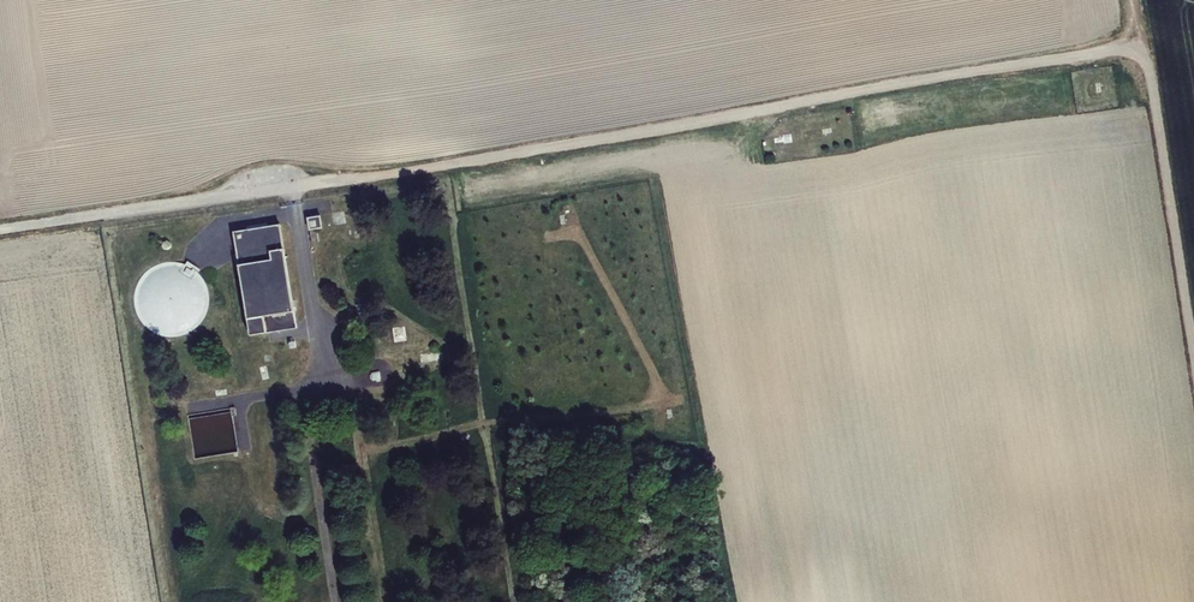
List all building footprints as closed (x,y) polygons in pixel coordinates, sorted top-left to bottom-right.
[(319,213),(305,215),(307,231),(322,229),(319,213)] [(278,223),(231,231),(246,332),(293,325),(278,223)] [(290,352),(290,349),(290,346),(289,343),(288,340),(283,336),(281,334),(275,333),(268,334),(266,335),(263,337),(261,340),(260,343),(259,349),(260,355),(261,358),(263,360),(266,362),(268,363),(271,364),(274,365),(280,364),(285,360),(288,358),(289,355),(290,352)]
